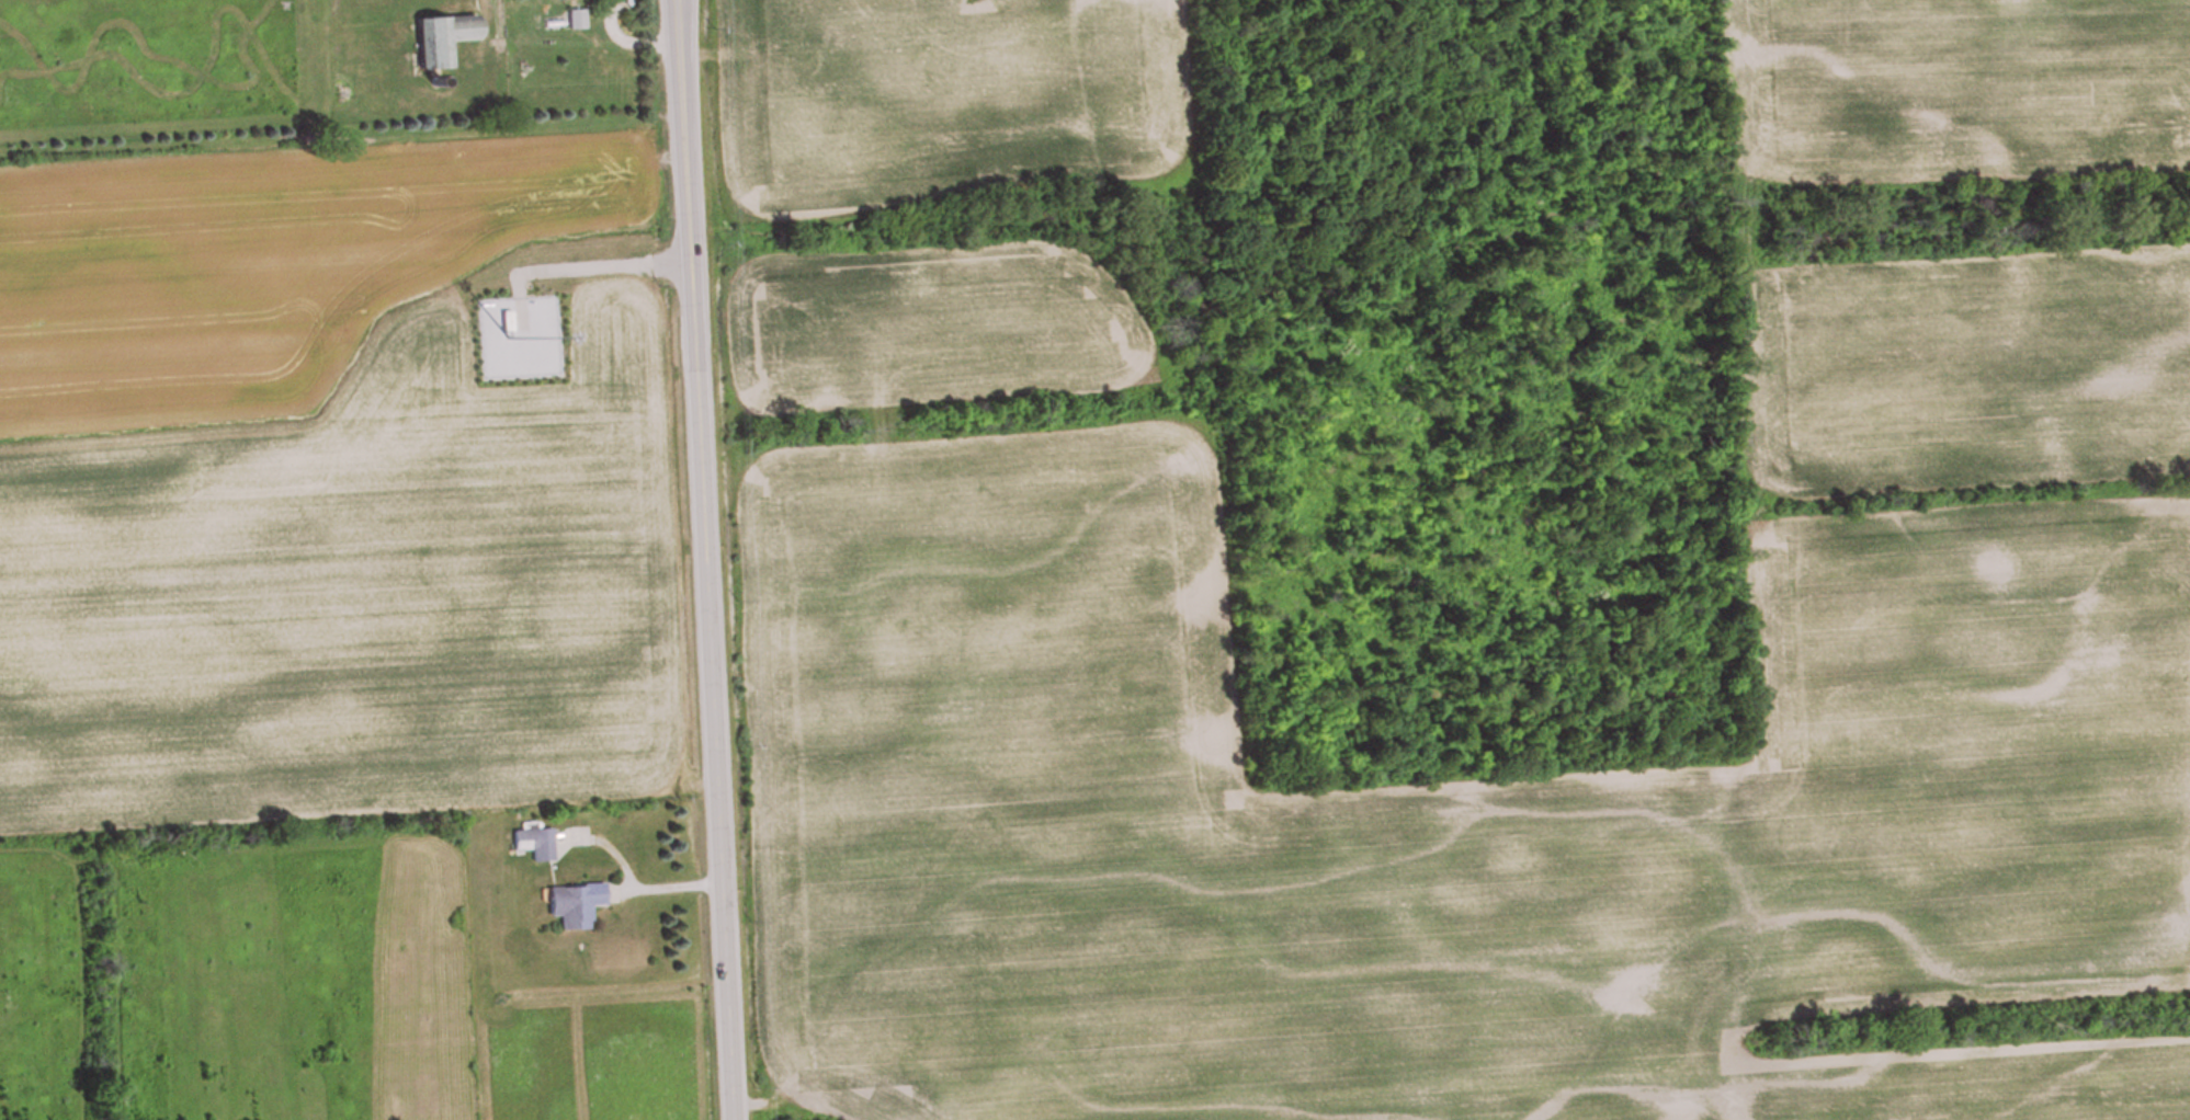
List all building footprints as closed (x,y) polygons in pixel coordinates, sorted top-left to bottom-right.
[(585,31),(585,11),(568,11),(568,31),(585,31)] [(447,42),(473,41),(472,16),(416,18),(418,70),(448,69),(447,42)] [(554,862),(552,830),(513,832),(514,853),(533,852),(534,864),(554,862)] [(548,887),(548,918),(559,918),(559,932),(590,932),(589,906),(604,906),(604,887),(548,887)]
